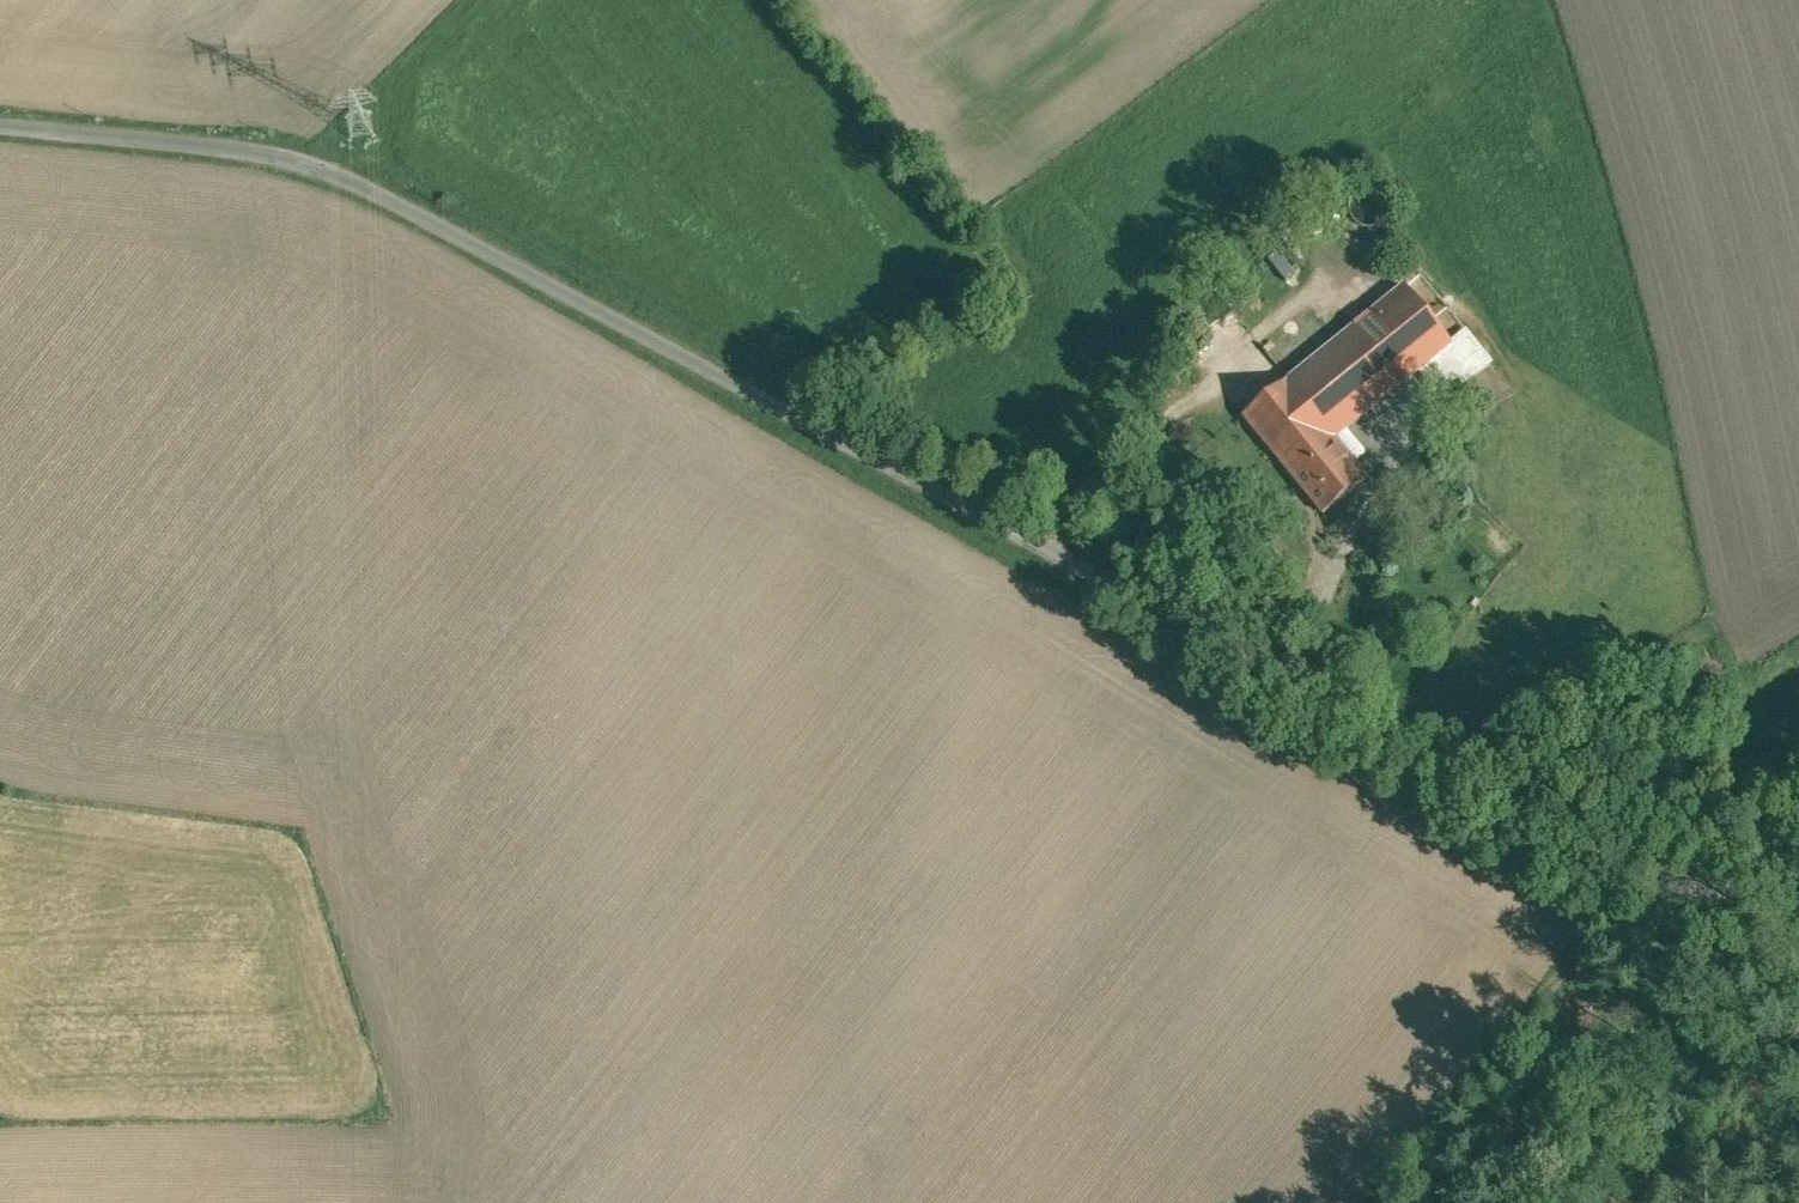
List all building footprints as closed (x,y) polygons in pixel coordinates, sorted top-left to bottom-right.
[(1405,288),(1289,382),(1335,438),(1450,344),(1405,288)] [(1288,380),(1244,416),(1324,514),(1368,478),(1335,438),(1289,382),(1288,380)]
